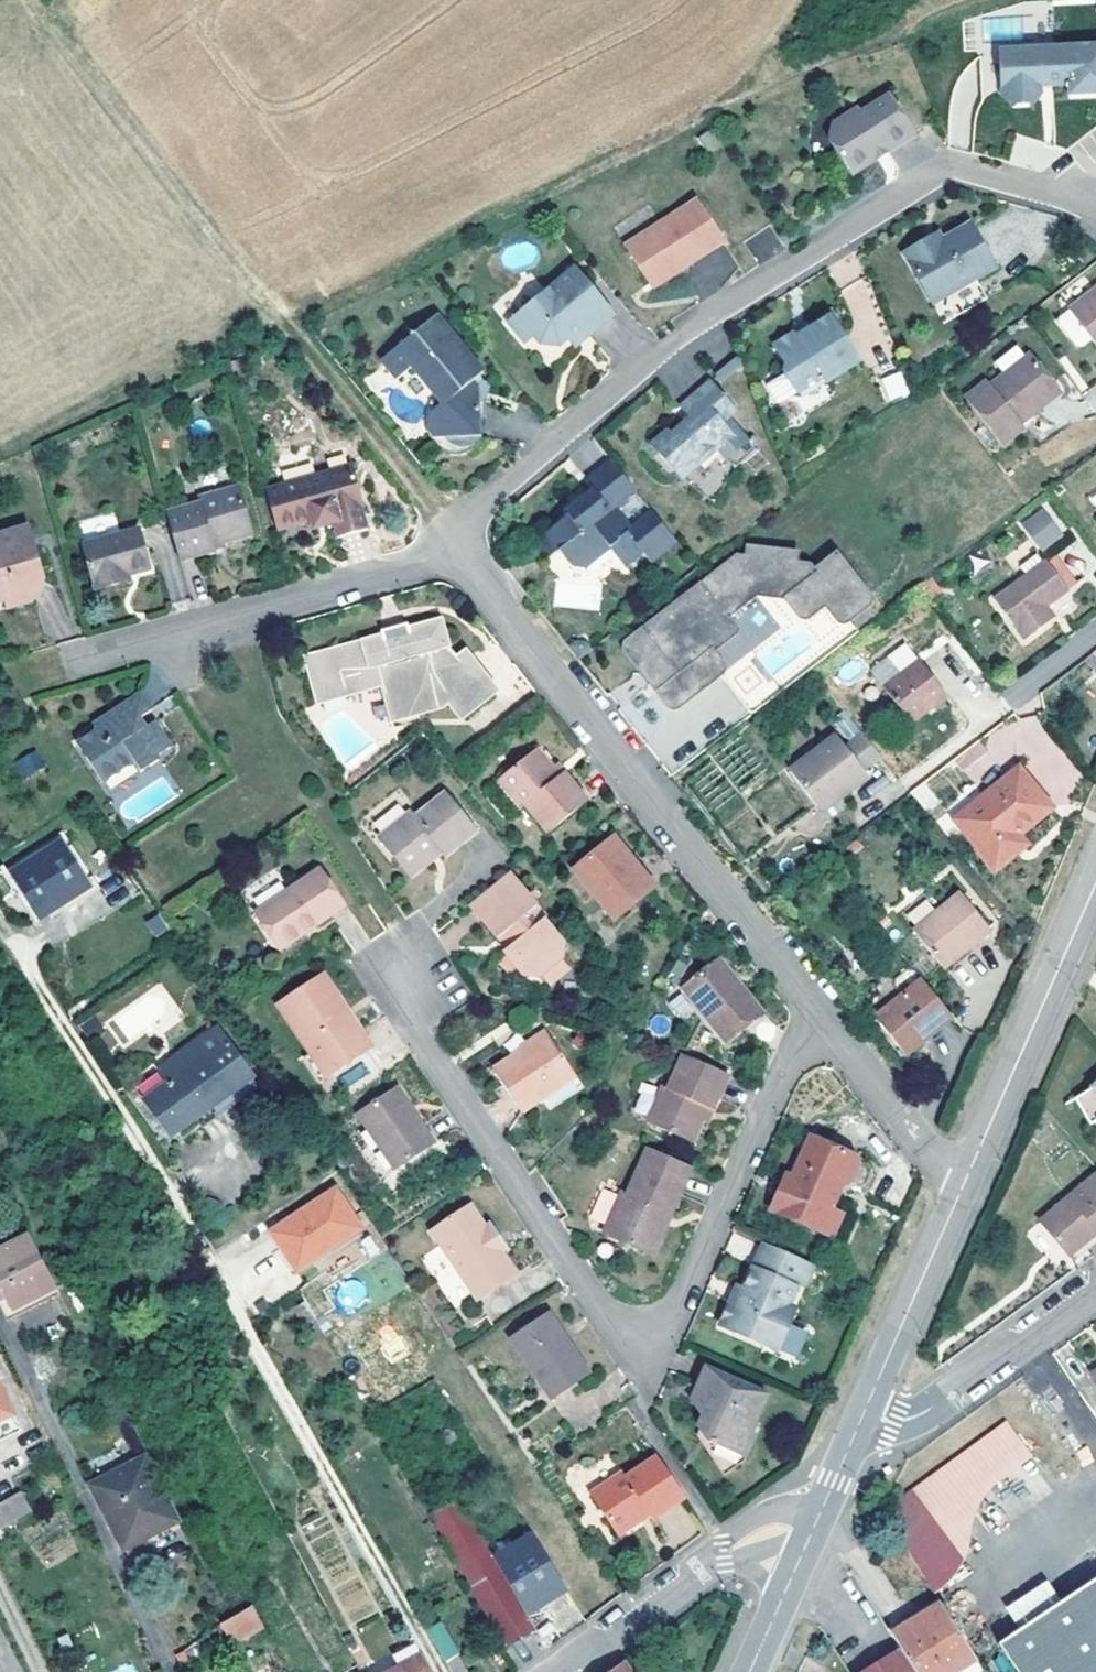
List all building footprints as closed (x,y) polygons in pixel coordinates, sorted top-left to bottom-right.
[(999,47),(1000,90),(1011,96),(1033,97),(1040,89),(1040,85),(1067,85),(1067,96),(1095,96),(1095,46),(999,47)] [(886,155),(915,140),(891,97),(862,114),(859,109),(833,124),(838,133),(829,139),(850,176),(875,162),(872,158),(884,151),(886,155)] [(872,158),(875,162),(886,155),(884,151),(872,158)] [(689,268),(726,245),(701,203),(628,247),(651,285),(686,263),(689,268)] [(922,242),(900,255),(911,274),(939,325),(982,300),(971,281),(992,269),(967,226),(938,242),(926,249),(922,242)] [(934,235),(922,242),(926,249),(938,242),(934,235)] [(651,285),(653,289),(689,268),(686,263),(651,285)] [(581,327),(588,336),(613,315),(574,267),(507,322),(524,343),(533,336),(539,344),(558,345),(566,339),(581,327)] [(1060,319),(1059,325),(1077,350),(1083,351),(1093,343),(1095,347),(1095,293),(1060,319)] [(453,337),(436,315),(380,359),(395,379),(411,367),(413,370),(453,337)] [(845,339),(830,316),(809,330),(798,336),(791,335),(777,344),(775,351),(785,366),(783,372),(782,372),(796,394),(822,378),(826,383),(854,366),(839,343),(845,339)] [(806,325),(791,335),(798,336),(809,330),(806,325)] [(566,339),(573,347),(588,336),(581,327),(566,339)] [(481,374),(453,337),(413,370),(441,406),(435,410),(432,414),(430,417),(429,421),(427,427),(427,433),(429,440),(432,445),(436,450),(441,454),(447,456),(454,457),(460,457),(465,455),(471,452),(474,449),(477,444),(480,432),(480,403),(488,403),(488,383),(486,381),(482,382),(479,381),(478,377),(481,374)] [(839,343),(854,366),(859,362),(845,339),(839,343)] [(983,382),(964,396),(1000,446),(1020,431),(1015,427),(1058,395),(1029,355),(987,387),(983,382)] [(886,402),(909,395),(901,370),(878,377),(886,402)] [(669,433),(653,446),(683,482),(720,453),(728,463),(750,447),(731,423),(738,417),(713,386),(684,409),(694,420),(673,438),(669,433)] [(728,463),(720,453),(683,482),(714,507),(723,492),(719,486),(757,455),(750,447),(728,463)] [(610,458),(583,479),(591,488),(572,504),(575,507),(565,515),(543,532),(547,536),(557,549),(570,564),(585,566),(609,547),(624,565),(642,551),(650,562),(676,541),(652,511),(630,528),(613,507),(635,489),(610,458)] [(276,525),(311,515),(324,511),(326,520),(334,518),(337,532),(369,524),(362,501),(365,500),(354,459),(264,484),(276,525)] [(167,511),(180,558),(214,547),(212,543),(246,533),(233,487),(194,498),(195,502),(167,511)] [(575,507),(572,504),(562,511),(565,515),(575,507)] [(1020,522),(1041,551),(1064,535),(1044,506),(1020,522)] [(324,511),(311,515),(313,523),(326,520),(324,511)] [(26,549),(37,546),(30,524),(20,527),(26,549)] [(86,542),(98,586),(123,579),(121,573),(131,571),(152,565),(140,526),(86,542)] [(37,546),(26,549),(20,527),(0,532),(0,576),(1,576),(6,597),(9,605),(32,599),(46,578),(37,546)] [(557,549),(547,536),(534,546),(544,559),(557,549)] [(678,706),(724,671),(755,711),(812,668),(859,633),(848,618),(868,603),(869,601),(870,600),(870,597),(869,596),(868,595),(837,555),(815,571),(810,565),(795,564),(796,553),(750,550),(749,561),(738,560),(724,571),(725,572),(704,589),(702,588),(630,643),(628,645),(628,646),(627,647),(627,648),(627,649),(627,650),(628,650),(628,651),(629,652),(669,705),(671,707),(672,707),(673,708),(674,708),(675,708),(676,708),(677,707),(678,707),(678,706)] [(1049,566),(999,604),(1027,644),(1056,623),(1049,613),(1071,597),(1049,566)] [(379,615),(368,619),(387,690),(396,701),(436,689),(445,683),(457,699),(492,670),(487,664),(465,638),(459,631),(453,636),(443,625),(436,600),(401,609),(403,615),(382,622),(379,615)] [(378,611),(379,615),(382,622),(403,615),(401,609),(400,604),(378,611)] [(329,624),(330,629),(331,632),(360,624),(359,621),(358,618),(329,624)] [(331,632),(330,629),(302,636),(314,684),(320,682),(319,673),(338,669),(340,677),(363,670),(361,662),(375,659),(377,666),(387,704),(396,701),(387,690),(368,619),(359,621),(360,624),(331,632)] [(471,634),(465,638),(487,664),(493,659),(471,634)] [(906,649),(889,661),(902,679),(884,694),(911,728),(947,700),(921,665),(920,666),(906,649)] [(363,670),(377,666),(375,659),(361,662),(363,670)] [(319,673),(320,682),(340,677),(338,669),(319,673)] [(127,748),(136,759),(154,745),(151,741),(162,731),(142,707),(133,715),(125,705),(140,693),(129,680),(86,714),(90,719),(70,735),(99,770),(127,748)] [(834,735),(788,772),(816,808),(834,794),(839,800),(867,778),(862,771),(879,758),(860,734),(843,747),(834,735)] [(534,746),(495,778),(519,807),(523,803),(546,831),(584,800),(561,772),(554,778),(547,771),(551,767),(534,746)] [(38,754),(19,766),(27,779),(47,768),(38,754)] [(555,763),(551,767),(547,771),(554,778),(561,772),(555,763)] [(1025,780),(957,833),(988,873),(1022,845),(1017,839),(1051,813),(1025,780)] [(834,794),(816,808),(828,822),(841,812),(839,800),(834,794)] [(411,813),(378,840),(410,878),(430,862),(427,858),(438,849),(441,853),(445,857),(476,831),(445,795),(416,818),(411,813)] [(621,861),(628,855),(611,835),(570,869),(613,922),(647,893),(621,861)] [(65,842),(15,873),(44,920),(93,888),(65,842)] [(427,858),(430,862),(441,853),(438,849),(427,858)] [(655,887),(628,855),(621,861),(647,893),(655,887)] [(254,911),(276,942),(312,917),(317,923),(345,903),(319,866),(254,911)] [(545,919),(506,872),(468,903),(497,939),(499,936),(508,947),(504,951),(523,975),(536,976),(561,957),(561,943),(543,920),(545,919)] [(992,932),(963,896),(916,933),(945,969),(992,932)] [(905,913),(911,923),(934,910),(927,900),(905,913)] [(280,948),(317,923),(312,917),(276,942),(280,948)] [(721,956),(716,960),(731,980),(737,975),(721,956)] [(716,960),(683,986),(728,1041),(765,1011),(737,975),(731,980),(716,960)] [(320,974),(314,978),(344,1020),(349,1016),(320,974)] [(275,1004),(308,1052),(313,1049),(331,1075),(372,1049),(349,1016),(344,1020),(314,978),(275,1004)] [(955,1017),(926,980),(878,1017),(907,1054),(955,1017)] [(253,1080),(211,1021),(182,1042),(190,1052),(163,1071),(171,1084),(147,1101),(172,1137),(198,1119),(253,1080)] [(524,1055),(549,1038),(545,1032),(520,1049),(522,1053),(524,1055)] [(524,1055),(522,1053),(493,1072),(522,1114),(576,1076),(549,1038),(524,1055)] [(313,1049),(308,1052),(302,1057),(319,1083),(327,1079),(331,1075),(313,1049)] [(710,1106),(726,1071),(681,1052),(666,1086),(661,1084),(645,1121),(690,1139),(702,1115),(698,1112),(703,1102),(710,1106)] [(253,1080),(198,1119),(205,1129),(260,1090),(253,1080)] [(1075,1099),(1093,1126),(1095,1124),(1095,1082),(1075,1099)] [(634,1113),(646,1116),(655,1088),(643,1084),(634,1113)] [(416,1133),(424,1127),(396,1087),(358,1113),(396,1168),(426,1149),(416,1133)] [(706,1116),(710,1106),(703,1102),(698,1112),(702,1115),(706,1116)] [(426,1149),(435,1143),(424,1127),(416,1133),(426,1149)] [(791,1186),(834,1204),(844,1180),(852,1175),(859,1159),(855,1149),(815,1133),(797,1174),(791,1186)] [(692,1165),(649,1146),(629,1193),(623,1190),(605,1231),(645,1249),(663,1208),(672,1212),(692,1165)] [(1037,1219),(1068,1257),(1095,1234),(1095,1170),(1037,1219)] [(791,1186),(797,1174),(790,1171),(784,1182),(791,1186)] [(791,1186),(784,1182),(773,1206),(781,1209),(791,1186)] [(791,1186),(781,1209),(824,1228),(833,1206),(834,1204),(791,1186)] [(292,1206),(269,1220),(301,1271),(364,1232),(339,1193),(300,1218),(292,1206)] [(833,1206),(824,1228),(836,1233),(845,1211),(833,1206)] [(487,1226),(474,1207),(432,1237),(479,1303),(520,1274),(506,1254),(510,1251),(492,1223),(487,1226)] [(653,1252),(672,1212),(663,1208),(645,1249),(653,1252)] [(1095,1244),(1095,1234),(1068,1257),(1072,1263),(1095,1244)] [(0,1251),(0,1296),(2,1295),(10,1310),(57,1286),(30,1235),(0,1251)] [(809,1259),(765,1240),(752,1270),(796,1289),(799,1281),(809,1259)] [(799,1281),(807,1284),(816,1262),(809,1259),(799,1281)] [(790,1303),(796,1289),(752,1270),(745,1286),(750,1289),(743,1303),(734,1299),(723,1322),(766,1341),(774,1338),(781,1322),(788,1324),(797,1306),(790,1303)] [(740,1284),(734,1299),(743,1303),(750,1289),(745,1286),(740,1284)] [(549,1309),(509,1334),(553,1398),(591,1373),(549,1309)] [(774,1338),(766,1341),(779,1347),(788,1324),(781,1322),(774,1338)] [(701,1428),(702,1430),(711,1442),(741,1454),(769,1393),(707,1365),(699,1382),(705,1384),(696,1402),(708,1415),(701,1428)] [(692,1398),(696,1402),(705,1384),(699,1382),(692,1398)] [(4,1435),(22,1426),(0,1383),(0,1428),(4,1435)] [(918,1487),(938,1519),(1037,1456),(1017,1425),(918,1487)] [(29,1442),(22,1426),(4,1435),(0,1428),(0,1456),(29,1442)] [(452,1428),(443,1434),(449,1444),(458,1438),(452,1428)] [(731,1477),(741,1454),(711,1442),(702,1430),(699,1437),(727,1475),(731,1477)] [(686,1494),(658,1452),(627,1473),(624,1468),(591,1490),(618,1532),(641,1516),(638,1512),(647,1506),(654,1516),(686,1494)] [(122,1548),(178,1521),(145,1456),(116,1470),(110,1458),(85,1472),(122,1548)] [(928,1582),(964,1559),(938,1519),(918,1487),(883,1509),(928,1582)] [(0,1504),(0,1526),(30,1509),(22,1491),(0,1504)] [(537,1628),(462,1500),(435,1514),(506,1637),(511,1645),(537,1628)] [(638,1512),(641,1516),(645,1521),(654,1516),(647,1506),(638,1512)] [(567,1589),(533,1535),(498,1558),(531,1611),(567,1589)] [(1000,1644),(1018,1671),(1095,1671),(1095,1579),(1000,1644)] [(891,1635),(941,1604),(938,1598),(887,1630),(891,1635)] [(900,1650),(914,1671),(955,1671),(977,1659),(941,1604),(891,1635),(900,1650)] [(222,1625),(232,1645),(245,1638),(252,1633),(264,1627),(254,1607),(222,1625)] [(443,1623),(429,1631),(447,1664),(462,1655),(443,1623)] [(184,1671),(191,1671),(207,1661),(202,1652),(214,1643),(209,1633),(176,1657),(184,1671)] [(252,1633),(245,1638),(251,1649),(259,1645),(252,1633)] [(506,1637),(501,1640),(506,1649),(511,1645),(506,1637)] [(900,1650),(864,1671),(914,1671),(900,1650)] [(447,1664),(452,1671),(472,1671),(462,1655),(447,1664)] [(977,1659),(955,1671),(985,1671),(977,1659)] [(414,1660),(390,1671),(420,1671),(414,1660)] [(622,1662),(608,1671),(629,1671),(622,1662)]
